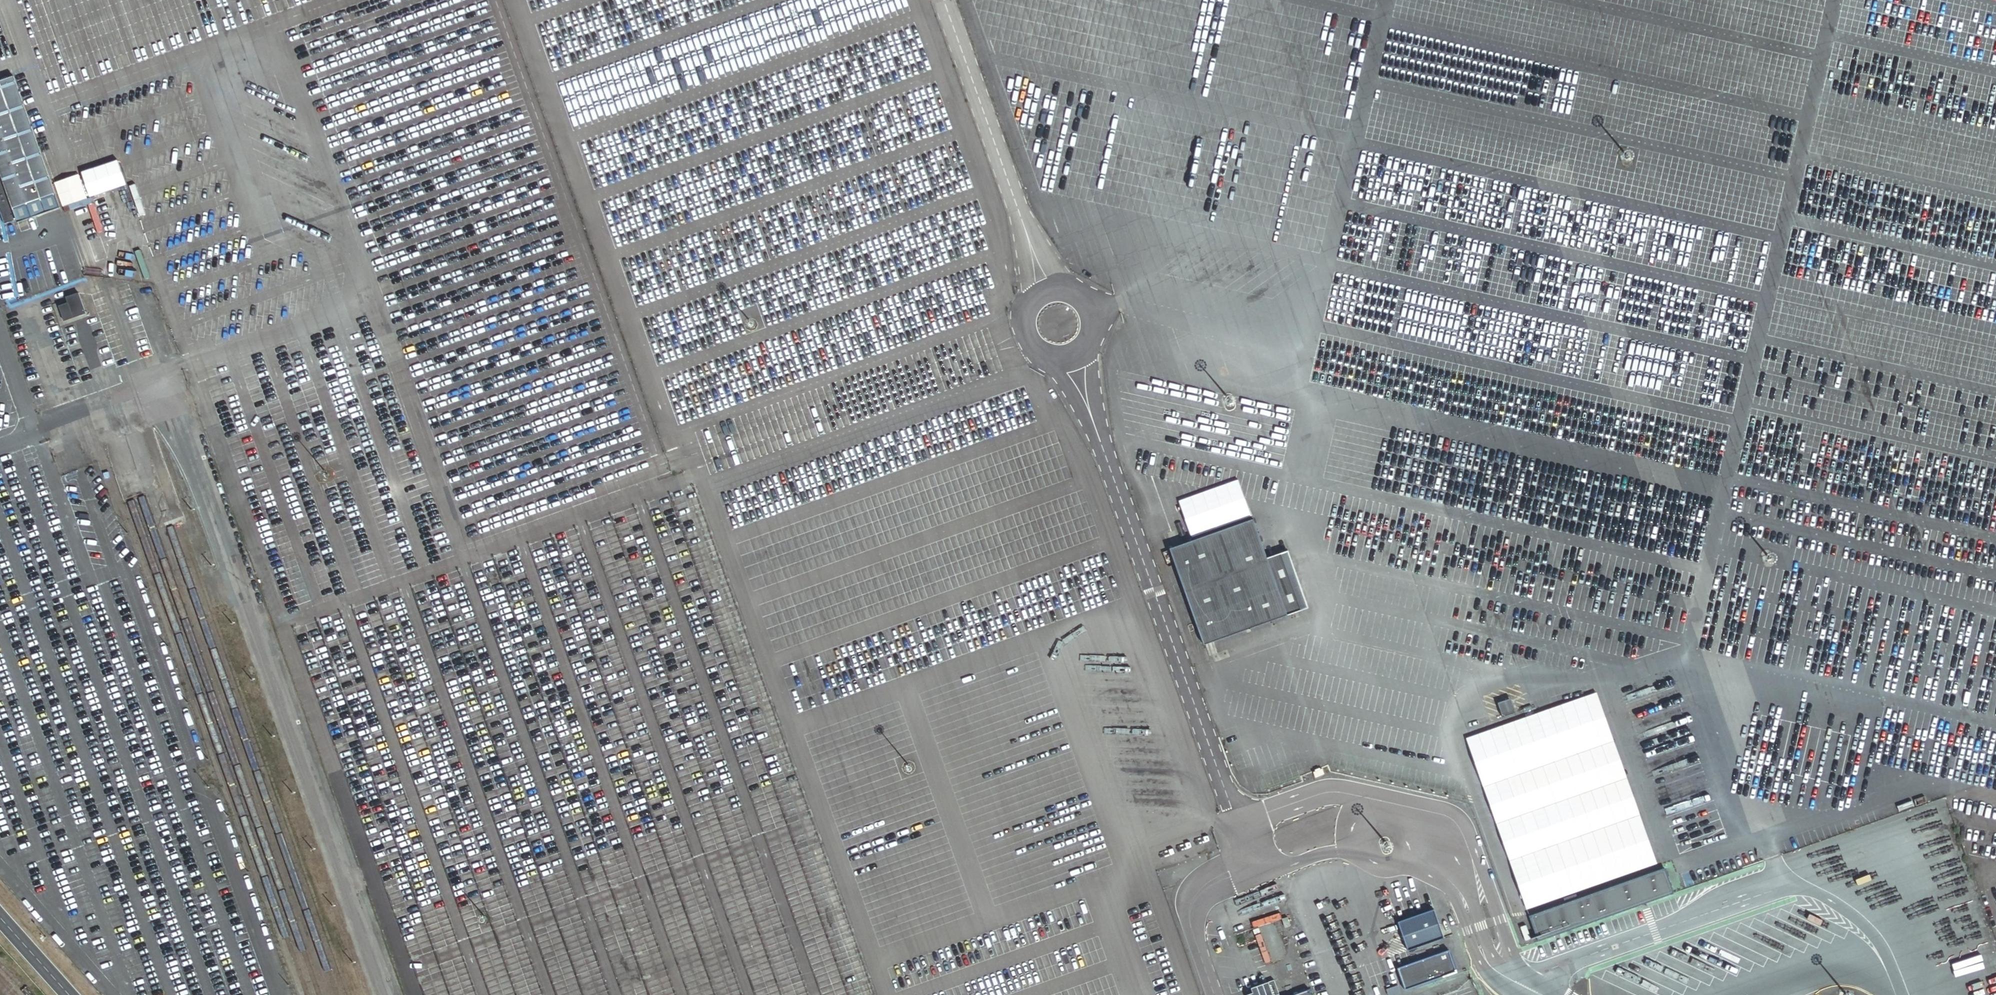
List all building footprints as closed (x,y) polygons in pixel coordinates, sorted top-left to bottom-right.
[(12,76),(0,81),(0,210),(5,224),(18,220),(14,210),(55,195),(12,76)] [(18,220),(47,209),(46,205),(57,201),(55,195),(14,210),(18,220)] [(86,313),(79,293),(66,298),(68,304),(59,307),(64,321),(86,313)] [(1300,611),(1280,551),(1267,556),(1253,517),(1168,546),(1202,645),(1300,611)] [(1655,858),(1594,687),(1465,733),(1525,904),(1655,858)] [(1536,937),(1672,888),(1663,863),(1527,911),(1536,937)] [(1434,912),(1400,923),(1409,950),(1443,939),(1434,912)] [(1456,974),(1449,953),(1397,970),(1404,991),(1456,974)]
